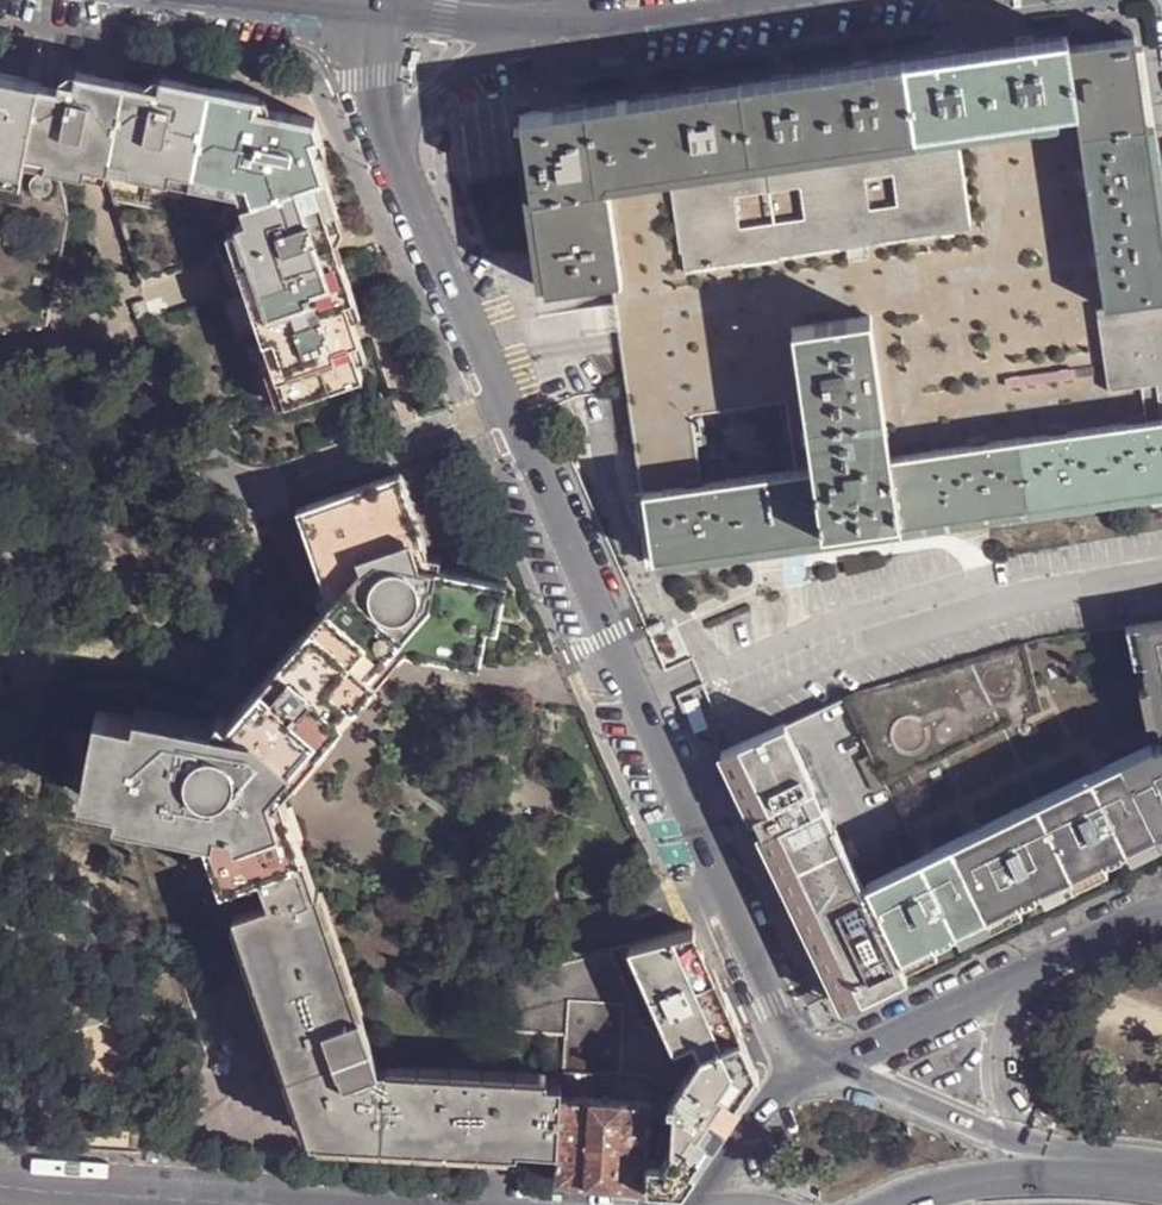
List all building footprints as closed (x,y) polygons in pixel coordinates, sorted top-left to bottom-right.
[(1015,44),(1013,44),(1020,88),(1014,88),(1019,118),(1076,110),(1079,109),(1070,47),(1068,36),(1035,41),(1015,44)] [(1106,307),(1161,299),(1161,221),(1160,209),(1155,175),(1149,130),(1144,96),(1140,66),(1136,37),(1070,47),(1079,109),(1076,110),(1085,168),(1088,185),(1097,247),(1099,265),(1106,307)] [(1013,44),(956,52),(962,93),(968,92),(973,125),(1019,118),(1014,88),(1020,88),(1013,44)] [(614,280),(623,279),(609,175),(672,167),(731,158),(764,153),(956,126),(973,125),(968,92),(962,93),(956,52),(955,52),(936,55),(872,65),(854,67),(792,76),(773,78),(710,88),(690,90),(587,105),(569,108),(521,115),(530,175),(547,290),(614,280)] [(94,83),(96,71),(72,66),(63,72),(60,83),(64,84),(66,76),(94,83)] [(43,331),(69,218),(58,164),(86,169),(107,173),(106,175),(141,278),(130,296),(175,433),(192,429),(360,372),(355,356),(343,320),(340,321),(333,298),(352,290),(340,253),(328,258),(321,233),(333,229),(331,221),(329,222),(325,211),(337,207),(317,149),(310,126),(274,119),(275,117),(255,113),(257,106),(258,107),(259,104),(157,83),(156,88),(159,89),(157,97),(142,93),(143,90),(127,86),(128,84),(124,84),(126,77),(106,73),(96,71),(94,83),(66,76),(64,84),(60,83),(42,79),(0,71),(0,334),(43,331)] [(274,119),(310,126),(317,149),(326,146),(316,116),(268,107),(269,104),(262,96),(156,72),(147,79),(146,81),(126,77),(124,84),(128,84),(127,86),(143,90),(142,93),(157,97),(159,89),(156,88),(157,83),(259,104),(258,107),(257,106),(255,113),(275,117),(274,119)] [(644,491),(704,483),(693,414),(787,401),(797,470),(814,466),(794,327),(871,316),(891,456),(970,445),(969,437),(987,435),(988,443),(1051,433),(1050,426),(1067,424),(1068,431),(1131,422),(1131,415),(1147,413),(1143,385),(1111,390),(1098,308),(1106,307),(1099,265),(1092,266),(1089,248),(1097,247),(1088,185),(1080,186),(1078,169),(1085,168),(1076,110),(1019,118),(973,125),(956,126),(970,229),(687,270),(672,167),(609,175),(623,279),(614,280),(617,304),(621,330),(629,390),(644,491)] [(687,270),(970,229),(956,126),(764,153),(774,223),(741,227),(731,158),(672,167),(687,270)] [(741,227),(774,223),(764,153),(731,158),(741,227)] [(1078,169),(1080,186),(1088,185),(1085,168),(1078,169)] [(328,258),(340,253),(335,237),(338,235),(343,226),(337,207),(325,211),(329,222),(331,221),(333,229),(321,233),(328,258)] [(1092,266),(1099,265),(1097,247),(1089,248),(1092,266)] [(340,321),(343,320),(355,356),(363,353),(350,313),(359,310),(352,290),(333,298),(340,321)] [(1111,390),(1143,385),(1147,413),(1148,419),(1161,417),(1161,299),(1106,307),(1098,308),(1111,390)] [(814,466),(825,535),(901,524),(891,456),(871,316),(794,327),(814,466)] [(370,414),(375,429),(387,425),(382,410),(370,414)] [(1131,415),(1131,422),(1148,419),(1147,413),(1131,415)] [(901,524),(1161,487),(1161,417),(1148,419),(1131,422),(1068,431),(1051,433),(988,443),(970,445),(891,456),(901,524)] [(1050,426),(1051,433),(1068,431),(1067,424),(1050,426)] [(969,437),(970,445),(988,443),(987,435),(969,437)] [(644,491),(654,559),(825,535),(814,466),(797,470),(704,483),(644,491)] [(417,563),(433,567),(436,557),(424,554),(395,470),(386,473),(417,563)] [(253,870),(290,857),(289,853),(265,789),(396,637),(478,652),(483,625),(491,578),(433,567),(417,563),(386,473),(302,502),(334,591),(322,604),(223,720),(212,733),(130,716),(102,711),(86,796),(114,802),(195,817),(200,833),(218,881),(253,870)] [(901,524),(825,535),(654,559),(644,491),(636,492),(648,569),(1161,494),(1161,487),(901,524)] [(334,591),(302,502),(292,506),(320,588),(313,596),(322,604),(334,591)] [(491,578),(483,625),(494,627),(502,580),(491,578)] [(1137,625),(1144,662),(1150,687),(1157,722),(1161,744),(1154,745),(1153,743),(918,855),(864,881),(901,961),(937,945),(959,934),(1031,899),(1043,893),(1106,861),(1128,851),(1161,834),(1161,620),(1137,625)] [(887,786),(918,855),(1153,743),(1154,745),(1161,744),(1157,722),(1150,723),(1143,689),(1150,687),(1144,662),(1137,665),(1129,625),(1042,638),(1027,643),(1060,704),(887,786)] [(1137,665),(1144,662),(1137,625),(1129,625),(1137,665)] [(276,792),(402,647),(476,662),(478,652),(396,637),(265,789),(289,853),(299,850),(276,792)] [(846,697),(887,786),(1060,704),(1027,643),(858,692),(846,697)] [(1150,723),(1157,722),(1150,687),(1143,689),(1150,723)] [(700,710),(695,698),(690,701),(695,712),(700,710)] [(212,733),(223,720),(214,712),(208,720),(132,705),(130,716),(212,733)] [(86,796),(102,711),(92,709),(76,795),(86,796)] [(755,818),(757,817),(762,828),(760,829),(845,1008),(910,979),(905,968),(901,961),(864,881),(789,723),(725,752),(724,753),(738,781),(730,784),(746,819),(754,815),(755,818)] [(195,817),(114,802),(113,810),(189,825),(194,836),(200,833),(195,817)] [(1131,857),(1161,841),(1161,834),(1128,851),(1131,857)] [(303,853),(290,857),(253,870),(263,899),(227,911),(241,954),(258,949),(312,1111),(328,1106),(334,1114),(343,1119),(353,1119),(361,1116),(361,1121),(475,1129),(479,1078),(517,1080),(514,1142),(554,1145),(558,1091),(559,1080),(543,1079),(544,1074),(377,1064),(303,853)] [(1043,893),(1046,898),(1109,867),(1106,861),(1043,893)] [(959,934),(962,940),(1033,905),(1031,899),(959,934)] [(690,925),(625,943),(676,1058),(737,1031),(706,961),(690,925)] [(901,961),(905,968),(941,951),(937,945),(901,961)] [(615,1071),(618,1034),(640,1022),(607,947),(505,974),(503,1028),(562,1031),(560,1067),(615,1071)] [(514,1146),(514,1142),(517,1080),(479,1078),(475,1129),(361,1121),(361,1116),(353,1119),(343,1119),(334,1114),(328,1106),(312,1111),(258,949),(241,954),(298,1120),(302,1132),(514,1146)] [(671,1057),(660,1035),(640,1022),(618,1034),(615,1071),(649,1073),(659,1073),(671,1057)] [(642,1181),(670,1182),(752,1064),(737,1031),(676,1058),(648,1096),(642,1181)] [(752,1064),(670,1182),(676,1186),(757,1068),(752,1064)] [(648,1096),(649,1073),(615,1071),(560,1067),(559,1080),(558,1091),(648,1096)] [(552,1175),(642,1181),(648,1096),(558,1091),(554,1145),(552,1175)]
